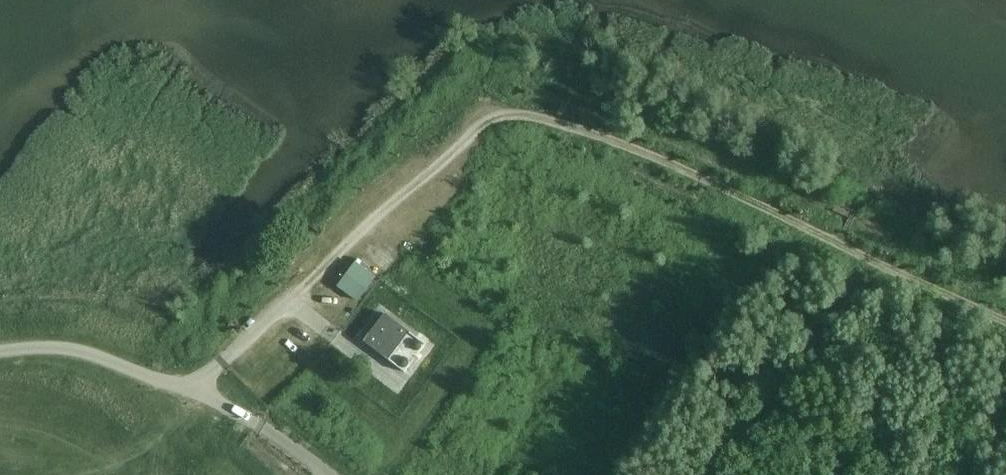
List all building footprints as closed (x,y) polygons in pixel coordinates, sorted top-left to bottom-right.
[(375,276),(355,261),(337,286),(357,301),(375,276)] [(404,372),(425,345),(385,313),(363,341),(404,372)]
